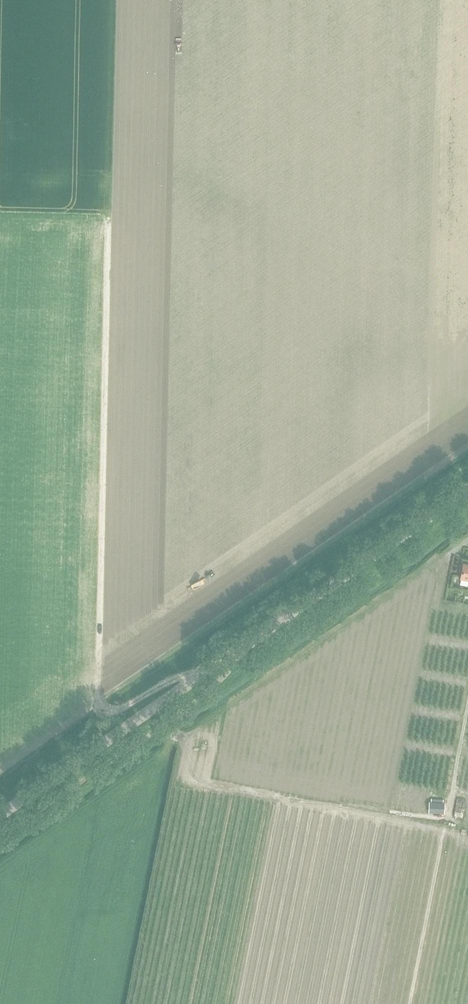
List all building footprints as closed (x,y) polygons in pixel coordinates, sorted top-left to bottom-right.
[(463,563),(460,578),(467,580),(467,564),(463,563)] [(445,798),(432,797),(431,810),(428,809),(428,812),(444,813),(445,798)]
